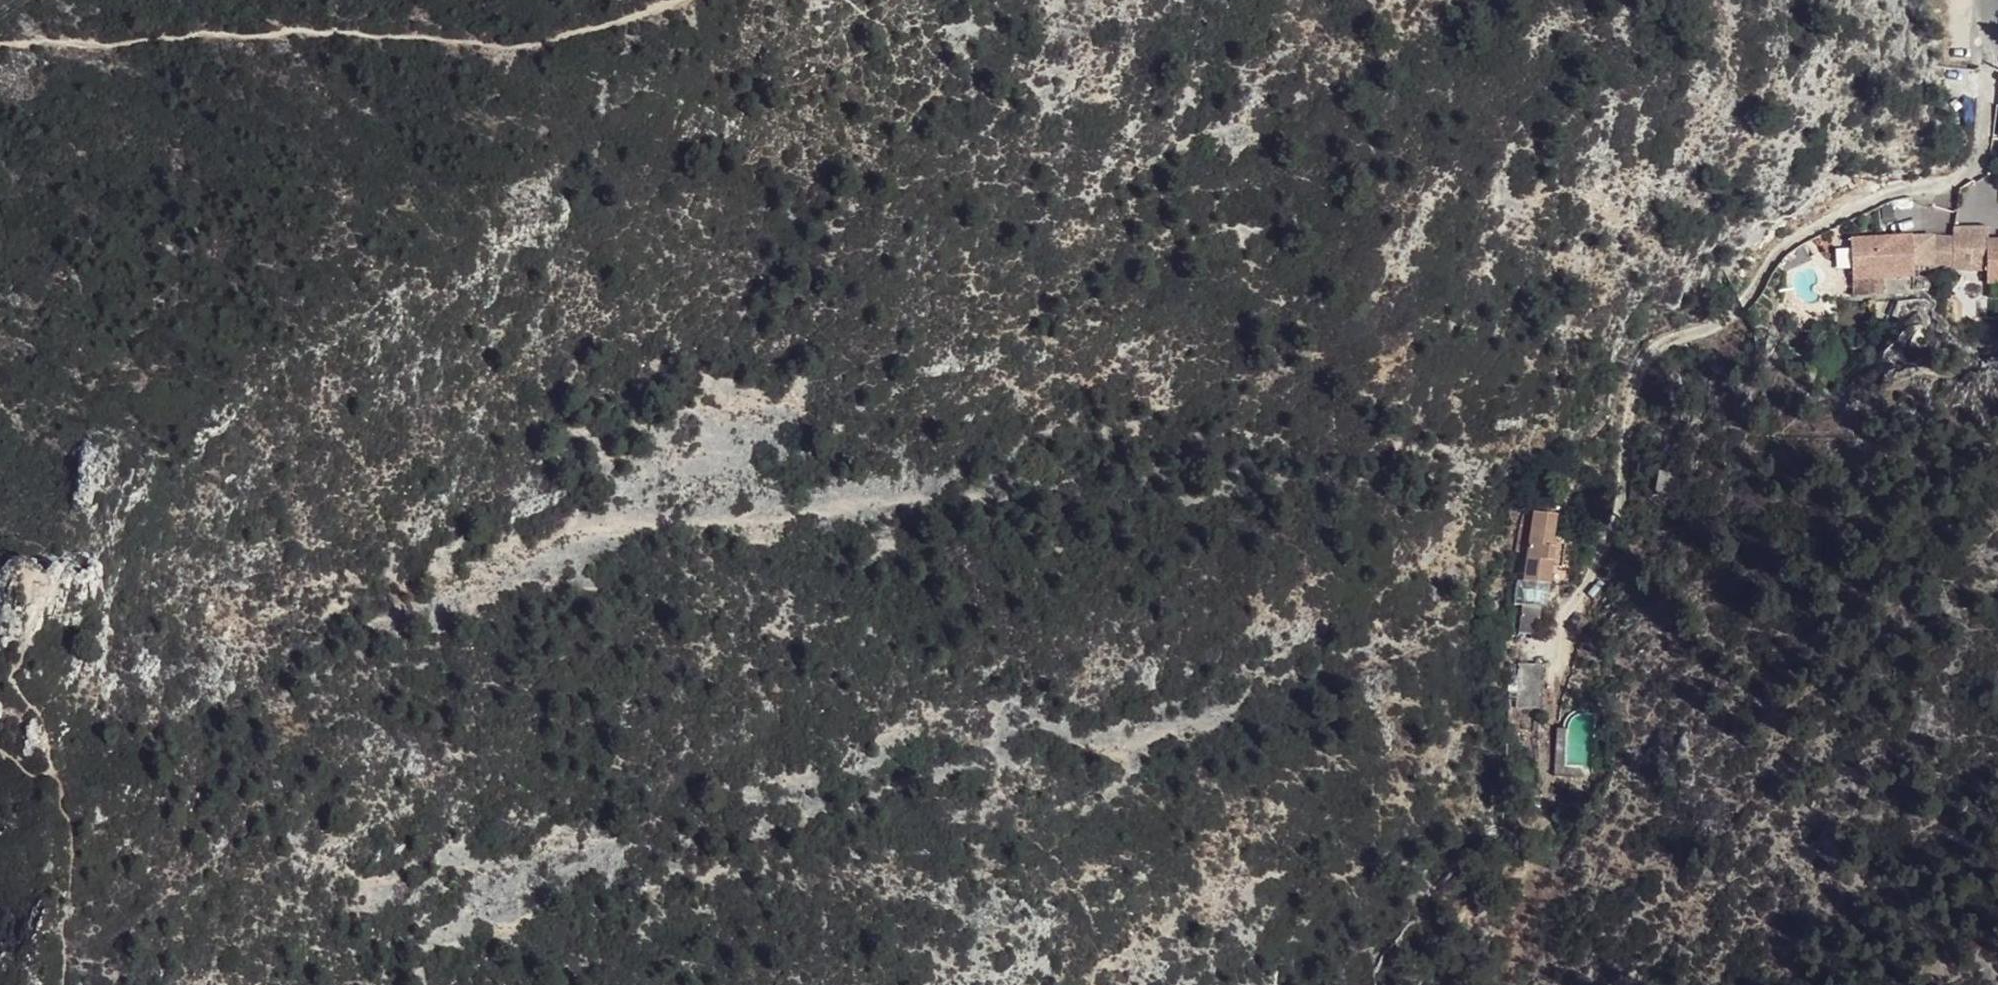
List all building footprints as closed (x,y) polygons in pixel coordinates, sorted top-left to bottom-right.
[(1939,215),(1938,222),(1937,252),(1937,253),(1972,254),(1973,266),(1997,265),(1997,224),(1990,224),(1973,224),(1973,213),(1939,215)] [(1897,221),(1836,224),(1838,265),(1839,281),(1860,280),(1860,264),(1899,262),(1899,251),(1918,252),(1937,252),(1938,222),(1919,222),(1897,222),(1897,221)] [(1563,518),(1531,513),(1525,523),(1521,552),(1524,553),(1521,581),(1522,582),(1519,605),(1526,606),(1522,633),(1541,636),(1545,609),(1551,610),(1557,568),(1567,570),(1570,546),(1559,544),(1563,518)] [(1521,677),(1519,707),(1542,708),(1544,664),(1522,664),(1515,663),(1514,677),(1521,677)]
